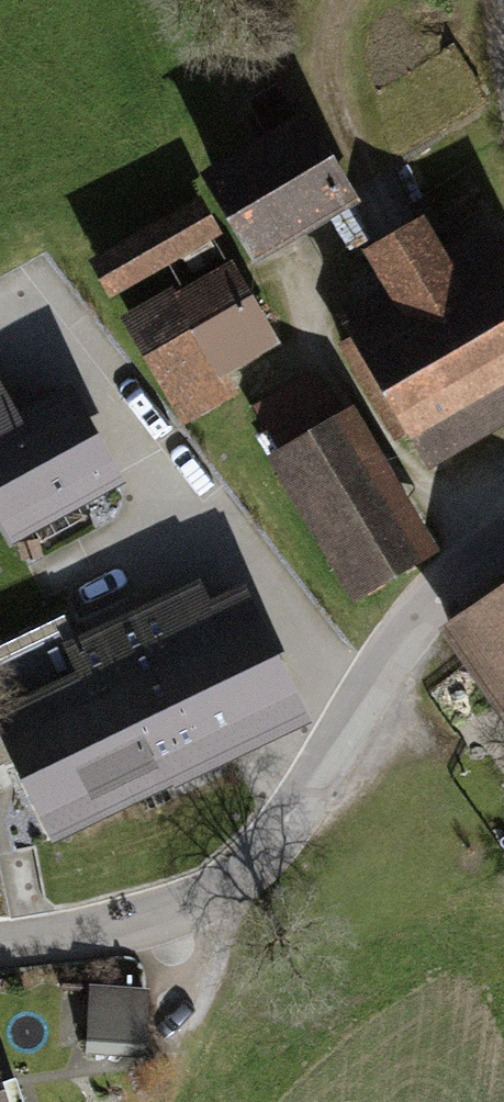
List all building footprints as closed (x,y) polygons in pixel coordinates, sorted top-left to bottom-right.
[(316,127),(212,189),(264,276),(368,214),(316,127)] [(201,208),(90,273),(115,316),(226,251),(201,208)] [(345,332),(416,458),(503,410),(503,247),(502,242),(457,267),(438,233),(375,267),(396,304),(345,332)] [(229,387),(282,360),(238,273),(134,326),(189,435),(240,409),(229,387)] [(11,540),(124,477),(68,378),(14,408),(0,383),(0,520),(11,540)] [(365,422),(275,471),(358,619),(447,569),(365,422)] [(101,619),(178,783),(312,720),(248,585),(209,603),(196,574),(101,619)] [(449,644),(503,721),(503,606),(449,644)] [(101,619),(62,637),(76,665),(0,701),(0,729),(53,841),(178,783),(101,619)] [(149,1056),(150,990),(89,989),(88,1055),(149,1056)]
